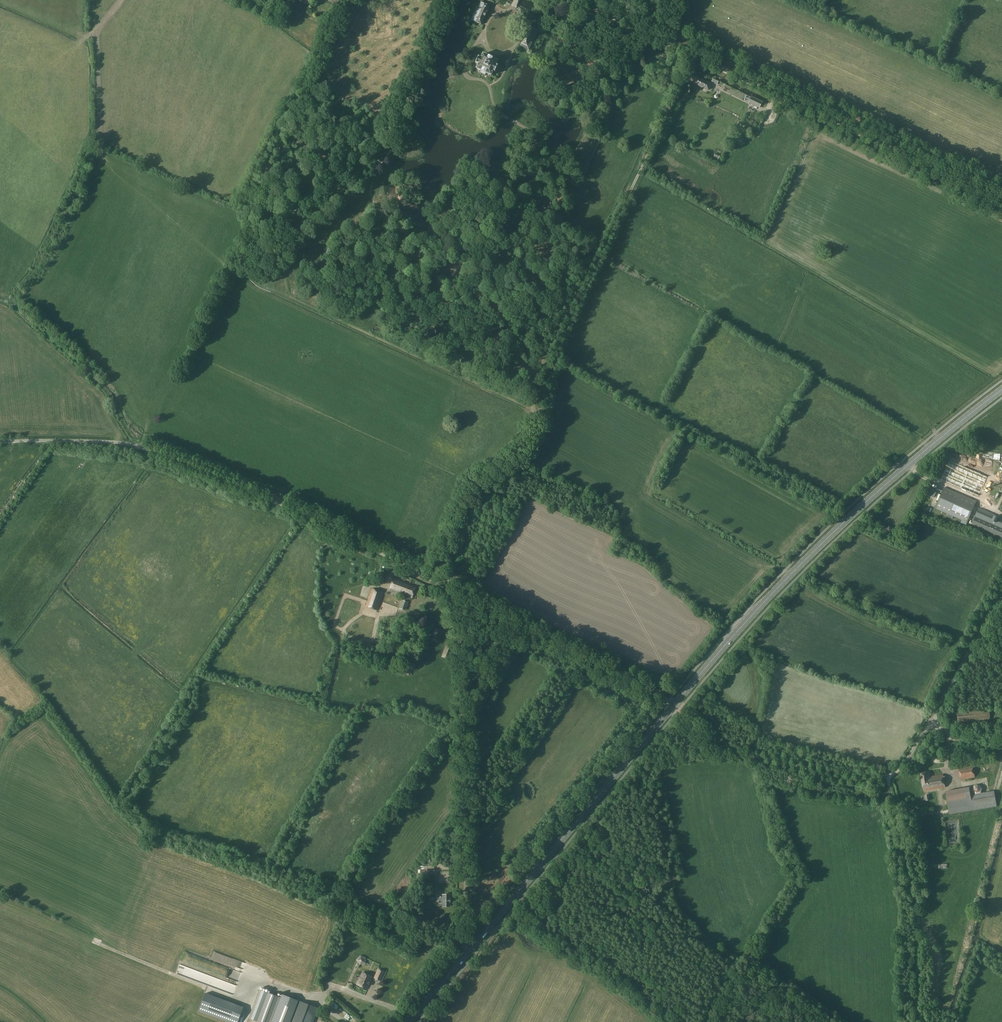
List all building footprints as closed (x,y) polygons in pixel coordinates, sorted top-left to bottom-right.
[(484,3),(480,2),(479,5),(477,4),(470,20),(481,24),(489,6),(484,3)] [(520,47),(529,50),(538,29),(530,25),(520,47)] [(495,66),(498,61),(483,54),(481,59),(478,58),(476,63),(478,64),(476,69),(491,76),(493,71),(494,72),(497,66),(495,66)] [(694,84),(697,78),(691,75),(689,81),(694,84)] [(697,78),(694,84),(708,90),(710,84),(697,78)] [(752,96),(748,103),(759,109),(762,102),(752,96)] [(942,480),(979,496),(987,477),(950,461),(947,468),(944,467),(942,472),(945,473),(942,480)] [(967,522),(976,501),(944,488),(935,508),(967,522)] [(1001,537),(1001,518),(979,508),(972,524),(1001,537)] [(416,586),(394,578),(390,590),(412,598),(416,586)] [(383,593),(372,589),(366,607),(377,611),(383,593)] [(408,603),(402,600),(399,609),(405,611),(408,603)] [(439,643),(443,631),(436,628),(432,640),(439,643)] [(453,647),(446,645),(441,657),(448,660),(453,647)] [(412,669),(416,664),(410,660),(406,665),(412,669)] [(990,720),(989,710),(957,712),(958,723),(990,720)] [(973,766),(959,769),(961,780),(975,777),(973,766)] [(929,772),(921,773),(924,791),(945,787),(943,774),(930,777),(929,772)] [(945,792),(949,813),(996,806),(993,792),(970,796),(969,788),(945,792)] [(439,902),(439,906),(443,906),(450,906),(450,895),(443,895),(443,898),(437,898),(437,902),(439,902)] [(360,954),(357,961),(364,964),(367,957),(360,954)] [(374,978),(380,981),(385,972),(378,968),(374,978)] [(363,973),(357,985),(366,989),(368,984),(369,982),(372,977),(363,973)] [(254,1020),(258,1021),(272,1021),(281,998),(265,992),(254,1020)] [(272,1021),(290,1021),(298,1000),(283,994),(282,998),(281,998),(272,1021)] [(319,1008),(298,1000),(290,1021),(313,1021),(319,1008)]
